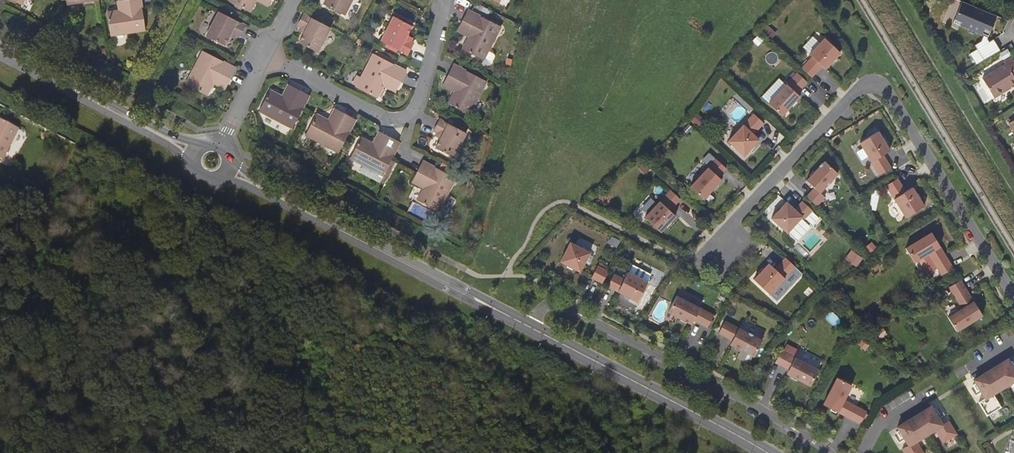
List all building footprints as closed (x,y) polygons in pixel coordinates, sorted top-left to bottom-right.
[(119,12),(108,13),(111,36),(146,32),(141,0),(131,0),(123,1),(124,11),(119,12)] [(256,1),(256,0),(229,0),(229,1),(250,12),(256,1)] [(323,5),(344,15),(352,0),(326,0),(323,5)] [(998,16),(963,2),(957,15),(964,18),(961,26),(969,30),(968,32),(976,35),(977,33),(984,36),(988,38),(998,16)] [(469,10),(462,23),(473,29),(469,38),(463,50),(465,51),(484,61),(501,28),(472,12),(469,10)] [(223,46),(228,37),(230,34),(236,36),(239,38),(245,26),(219,12),(206,37),(223,46)] [(316,52),(329,28),(303,14),(297,25),(300,27),(305,29),(303,33),(299,42),(316,52)] [(404,39),(406,34),(410,25),(393,16),(380,41),(402,52),(406,54),(412,43),(410,42),(404,39)] [(457,32),(469,38),(473,29),(462,23),(457,32)] [(984,36),(981,41),(984,42),(985,44),(990,41),(988,38),(984,36)] [(840,53),(825,38),(809,54),(812,57),(802,68),(811,77),(822,66),(825,69),(840,53)] [(978,48),(970,53),(977,64),(1000,50),(993,39),(990,41),(985,44),(984,42),(981,41),(976,45),(978,48)] [(217,75),(229,81),(236,68),(202,51),(186,84),(206,95),(212,84),(217,75)] [(388,77),(398,83),(405,71),(395,66),(373,54),(356,87),(377,98),(383,87),(388,77)] [(983,78),(995,97),(1007,89),(1005,87),(1009,84),(1010,85),(1013,83),(1013,60),(1012,57),(1005,61),(1006,64),(983,78)] [(458,84),(454,92),(448,104),(453,106),(469,115),(486,82),(457,67),(453,65),(447,77),(458,84)] [(807,82),(797,73),(768,103),(782,116),(800,96),(797,93),(807,82)] [(224,90),(229,81),(217,75),(212,84),(224,90)] [(393,92),(398,83),(388,77),(383,87),(393,92)] [(442,87),(454,92),(458,84),(447,77),(442,87)] [(287,84),(282,95),(290,100),(296,89),(287,84)] [(290,100),(282,95),(270,89),(259,110),(292,127),(303,106),(309,95),(296,89),(290,100)] [(334,108),(328,120),(337,124),(343,113),(334,108)] [(305,135),(338,152),(355,120),(343,113),(337,124),(328,120),(316,113),(305,135)] [(754,114),(728,141),(744,156),(759,140),(753,134),(764,123),(754,114)] [(434,129),(437,131),(442,134),(440,138),(435,147),(453,156),(466,132),(440,118),(434,129)] [(2,159),(18,128),(0,119),(0,158),(2,159)] [(378,131),(372,143),(381,148),(387,136),(378,131)] [(878,131),(860,143),(879,175),(891,168),(883,154),(890,150),(878,131)] [(400,142),(387,136),(381,148),(372,143),(361,137),(350,158),(383,175),(391,160),(400,142)] [(726,168),(716,159),(690,187),(703,199),(721,180),(718,177),(726,168)] [(428,178),(423,188),(417,199),(438,210),(455,178),(423,160),(417,173),(428,178)] [(807,196),(816,206),(825,197),(820,192),(838,173),(825,161),(806,180),(815,188),(807,196)] [(412,182),(423,188),(428,178),(417,173),(412,182)] [(897,178),(886,185),(906,218),(924,206),(912,187),(906,191),(897,178)] [(680,199),(670,190),(644,217),(660,232),(676,216),(670,210),(680,199)] [(786,202),(771,218),(787,233),(802,217),(804,219),(812,210),(802,201),(794,209),(786,202)] [(953,268),(931,232),(905,248),(914,262),(928,254),(941,275),(953,268)] [(570,242),(560,261),(580,272),(590,252),(570,242)] [(795,267),(785,258),(775,269),(769,263),(754,280),(770,294),(795,267)] [(624,279),(614,274),(608,286),(638,301),(648,282),(647,282),(651,274),(633,264),(629,272),(628,272),(624,279)] [(591,277),(602,283),(608,271),(598,265),(591,277)] [(960,280),(949,287),(962,308),(948,317),(956,331),(982,315),(960,280)] [(676,296),(668,312),(692,324),(694,320),(708,327),(714,315),(676,296)] [(762,340),(725,321),(719,333),(732,340),(730,344),(754,357),(762,340)] [(819,370),(781,350),(775,362),(789,369),(787,373),(810,386),(819,370)] [(974,380),(976,383),(980,390),(985,398),(978,402),(987,416),(1001,407),(993,394),(1011,383),(1013,387),(1013,370),(1009,363),(1007,359),(974,380)] [(852,385),(837,377),(823,404),(860,423),(866,412),(844,400),(852,385)] [(897,427),(899,430),(903,437),(908,445),(902,449),(904,452),(924,452),(916,441),(935,430),(943,443),(957,434),(948,421),(942,425),(937,417),(933,410),(931,406),(897,427)]
